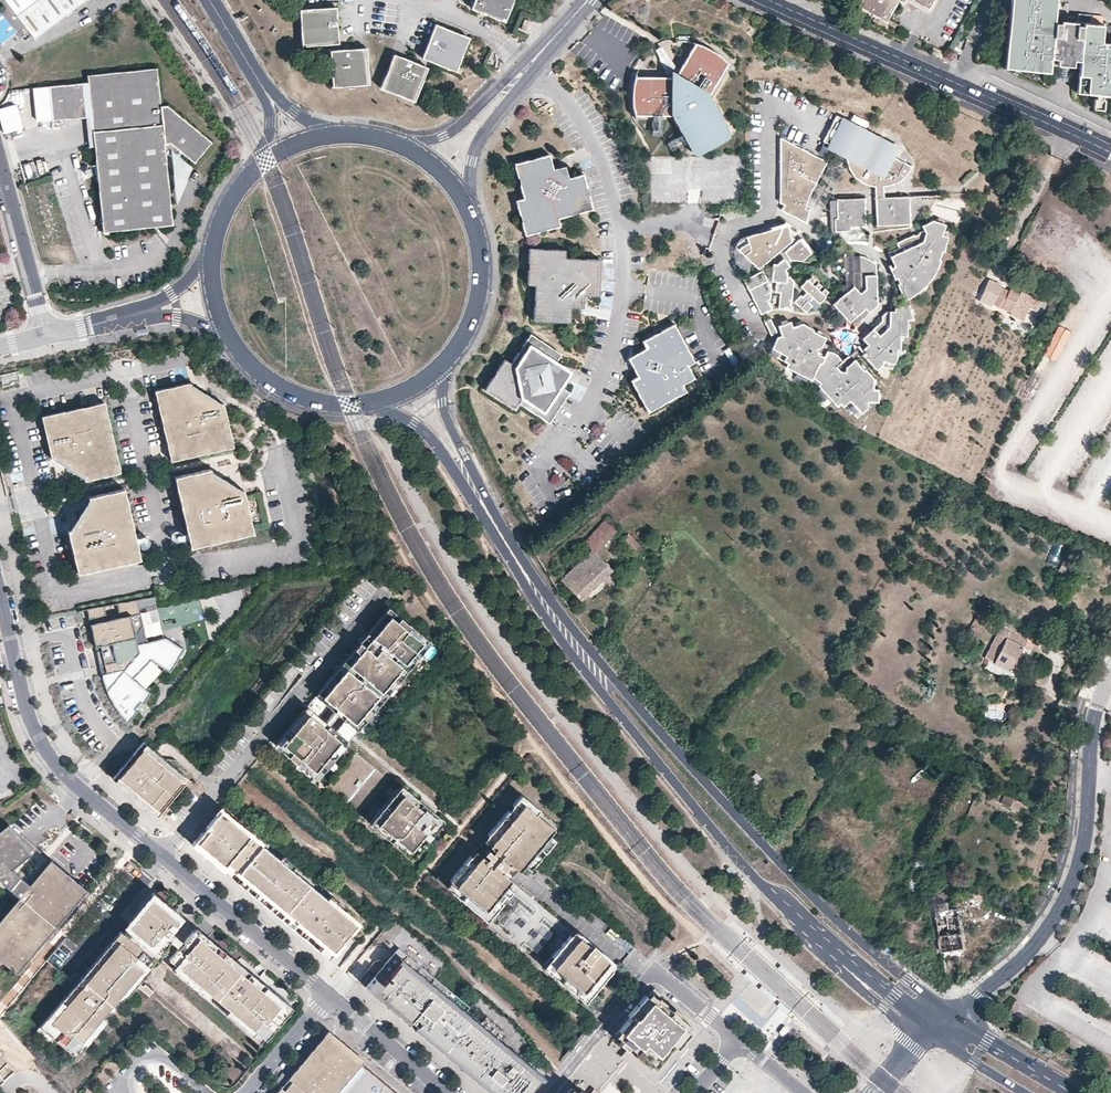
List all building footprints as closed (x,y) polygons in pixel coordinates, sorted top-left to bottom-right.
[(37,40),(90,0),(1,0),(6,7),(2,10),(22,38),(31,32),(37,40)] [(473,12),(507,26),(517,0),(477,0),(473,12)] [(858,7),(885,23),(897,2),(903,0),(862,0),(858,7)] [(928,10),(934,0),(909,0),(928,10)] [(1003,70),(1048,74),(1049,66),(1078,69),(1075,94),(1110,97),(1110,28),(1082,24),(1081,28),(1075,27),(1075,24),(1060,22),(1059,26),(1053,25),(1055,0),(1010,0),(1003,70)] [(330,39),(339,38),(336,9),(300,12),(303,48),(331,46),(330,39)] [(17,32),(1,10),(0,10),(0,42),(1,43),(17,32)] [(531,24),(525,21),(521,30),(527,33),(531,24)] [(432,55),(429,62),(456,73),(469,40),(436,26),(426,52),(432,55)] [(339,45),(339,38),(330,39),(331,46),(339,45)] [(724,61),(709,51),(700,47),(692,46),(675,80),(637,77),(634,85),(631,99),(633,111),(636,121),(674,119),(691,155),(699,153),(715,146),(722,141),(729,133),(708,100),(730,68),(724,61)] [(931,55),(940,59),(943,53),(933,49),(931,55)] [(366,50),(339,52),(340,61),(331,61),(334,89),(369,86),(366,50)] [(340,61),(339,52),(331,53),(331,61),(340,61)] [(423,60),(429,62),(432,55),(426,52),(423,60)] [(419,73),(422,66),(395,55),(382,89),(415,103),(426,77),(419,73)] [(429,69),(422,66),(419,73),(426,77),(429,69)] [(89,75),(90,83),(93,116),(96,146),(104,232),(174,225),(167,155),(167,152),(180,150),(184,154),(195,162),(213,142),(169,105),(163,106),(159,68),(89,75)] [(87,116),(84,83),(51,87),(54,121),(87,117),(87,116)] [(87,116),(93,116),(90,83),(84,83),(87,116)] [(1102,101),(1093,101),(1092,110),(1101,111),(1102,101)] [(22,128),(17,103),(0,107),(0,119),(3,132),(22,128)] [(96,146),(93,116),(87,116),(87,117),(90,147),(96,146)] [(876,188),(877,200),(878,228),(912,226),(910,199),(884,200),(884,188),(891,188),(894,187),(899,184),(904,182),(907,177),(911,173),(913,169),(895,160),(901,148),(838,118),(825,144),(836,150),(834,153),(849,160),(849,164),(850,167),(851,171),(855,178),(858,181),(863,184),(868,186),(876,188)] [(782,141),(781,205),(785,207),(782,212),(808,225),(810,212),(806,211),(808,203),(827,165),(782,141)] [(553,171),(549,157),(515,166),(524,200),(517,202),(526,237),(560,228),(559,221),(593,212),(583,176),(569,179),(565,168),(553,171)] [(936,193),(929,213),(957,223),(964,203),(936,193)] [(867,229),(866,201),(838,201),(839,220),(836,220),(836,233),(852,233),(852,229),(867,229)] [(945,254),(949,239),(943,237),(947,227),(934,222),(923,228),(925,232),(920,235),(920,236),(916,238),(915,237),(898,245),(900,249),(887,255),(908,301),(917,296),(929,286),(937,274),(941,262),(940,262),(943,254),(945,254)] [(740,252),(759,270),(793,243),(790,235),(785,233),(779,231),(772,231),(767,231),(761,233),(754,236),(748,240),(749,244),(746,244),(744,245),(742,248),(741,250),(740,252)] [(813,255),(801,241),(801,242),(785,254),(791,261),(803,263),(813,255)] [(600,262),(565,260),(565,252),(529,250),(527,286),(535,287),(532,322),(569,325),(570,310),(583,311),(584,298),(598,299),(600,262)] [(878,301),(877,266),(873,263),(866,259),(860,258),(861,273),(854,274),(854,286),(834,306),(850,324),(866,310),(871,306),(869,303),(871,301),(878,301)] [(788,279),(787,271),(791,268),(785,260),(778,265),(774,265),(773,283),(778,284),(777,294),(781,295),(780,311),(792,312),(795,282),(791,279),(788,279)] [(772,289),(764,272),(745,282),(762,316),(773,311),(769,302),(772,300),(772,289)] [(833,293),(812,276),(808,281),(802,289),(808,294),(804,299),(802,297),(796,304),(807,315),(810,312),(814,308),(811,305),(815,301),(820,306),(827,298),(828,299),(833,293)] [(1040,298),(1011,285),(1009,290),(999,286),(991,304),(1010,312),(1009,314),(1023,320),(1029,306),(1035,309),(1040,298)] [(878,307),(878,301),(871,301),(869,303),(871,306),(866,310),(870,314),(878,307)] [(915,321),(911,307),(896,310),(896,313),(889,313),(884,318),(883,322),(863,340),(869,346),(864,350),(866,353),(863,356),(877,372),(882,368),(893,371),(898,359),(898,352),(901,351),(902,338),(908,338),(909,321),(915,321)] [(779,334),(772,321),(766,324),(773,337),(779,334)] [(825,359),(820,356),(818,351),(822,350),(824,345),(827,340),(814,333),(815,331),(803,325),(793,329),(792,323),(779,328),(782,337),(778,339),(770,354),(789,365),(787,369),(813,382),(819,387),(837,408),(841,405),(844,408),(846,406),(858,419),(869,410),(869,404),(879,404),(880,391),(874,390),(875,380),(867,371),(865,372),(856,362),(847,369),(847,373),(842,373),(837,368),(843,363),(840,358),(836,355),(833,354),(828,353),(825,359)] [(696,364),(680,333),(676,325),(643,343),(647,350),(629,360),(638,379),(634,380),(632,382),(649,415),(688,394),(684,387),(696,380),(694,377),(690,368),(696,364)] [(569,374),(557,366),(559,364),(558,363),(563,356),(532,335),(512,365),(506,361),(485,391),(516,411),(518,409),(521,405),(548,423),(569,393),(563,389),(564,388),(561,386),(569,374)] [(831,348),(824,345),(822,350),(818,351),(820,356),(825,359),(828,353),(831,348)] [(2,375),(4,385),(19,382),(17,372),(2,375)] [(190,382),(155,391),(171,461),(234,447),(225,403),(223,404),(192,385),(190,382)] [(120,473),(104,402),(41,417),(51,460),(52,460),(84,480),(84,481),(120,473)] [(210,469),(175,478),(191,548),(254,534),(245,490),(243,490),(241,490),(212,472),(211,471),(210,469)] [(79,574),(141,560),(125,489),(90,497),(91,500),(70,531),(69,531),(79,574)] [(592,550),(595,553),(616,531),(605,521),(585,542),(592,550)] [(644,550),(628,534),(621,541),(637,557),(644,550)] [(612,570),(595,553),(592,550),(561,579),(581,600),(612,570)] [(164,637),(146,641),(137,643),(135,636),(139,629),(142,624),(139,607),(156,604),(154,596),(125,601),(88,608),(90,618),(95,617),(96,622),(91,623),(97,646),(102,645),(103,649),(98,650),(101,665),(106,664),(108,672),(103,673),(108,693),(112,702),(114,707),(119,714),(123,719),(128,723),(137,711),(135,709),(140,702),(143,704),(151,693),(133,680),(150,662),(161,667),(171,672),(180,657),(185,648),(166,637),(164,637)] [(320,700),(393,612),(388,608),(315,696),(320,700)] [(352,727),(421,643),(417,639),(421,635),(393,612),(320,700),(352,727)] [(984,614),(979,612),(973,622),(979,626),(984,614)] [(1027,639),(1001,626),(984,657),(988,659),(1011,671),(1024,645),(1027,639)] [(357,731),(430,643),(421,635),(417,639),(421,643),(352,727),(357,731)] [(1014,682),(1031,649),(1024,645),(1011,671),(988,659),(985,666),(1014,682)] [(279,749),(311,711),(306,706),(274,745),(279,749)] [(343,737),(311,711),(279,749),(311,775),(343,737)] [(188,779),(143,741),(112,778),(131,795),(135,790),(141,795),(138,800),(157,816),(188,779)] [(406,790),(401,785),(369,824),(374,828),(382,819),(378,816),(395,797),(398,799),(406,790)] [(1005,794),(1006,791),(999,787),(992,799),(1016,810),(1019,802),(1005,794)] [(141,795),(135,790),(131,795),(134,797),(138,800),(141,795)] [(374,828),(406,854),(414,845),(417,848),(433,828),(430,826),(438,816),(406,790),(398,799),(395,797),(378,816),(382,819),(374,828)] [(549,834),(554,828),(537,814),(540,810),(520,794),(488,834),(494,839),(489,845),(494,849),(492,851),(488,848),(484,852),(488,855),(486,858),(481,854),(476,860),(471,855),(450,880),(456,885),(451,891),(487,921),(512,891),(506,886),(511,880),(501,872),(509,863),(518,870),(524,864),(549,834)] [(304,938),(332,961),(348,942),(352,938),(361,927),(339,908),(342,905),(329,894),(326,898),(220,810),(191,844),(210,861),(256,898),(304,938)] [(411,859),(443,820),(438,816),(430,826),(433,828),(417,848),(414,845),(406,854),(411,859)] [(10,825),(9,826),(8,824),(0,831),(0,881),(20,898),(0,922),(0,958),(16,972),(84,890),(50,862),(31,885),(11,869),(37,848),(10,825)] [(489,845),(494,839),(488,834),(483,840),(489,845)] [(530,869),(554,839),(549,834),(524,864),(530,869)] [(481,854),(475,849),(471,855),(476,860),(481,854)] [(922,861),(918,859),(917,859),(913,867),(918,870),(922,861)] [(451,891),(456,885),(450,880),(445,886),(451,891)] [(170,930),(182,916),(152,891),(127,922),(130,925),(123,934),(78,987),(75,985),(39,1028),(71,1054),(74,1051),(79,1056),(168,949),(165,946),(171,940),(179,946),(167,961),(176,969),(201,990),(196,995),(221,1016),(226,1010),(262,1040),(289,1008),(206,940),(196,951),(183,941),(170,930)] [(983,897),(973,892),(970,897),(981,902),(983,897)] [(934,911),(948,908),(947,902),(933,904),(934,911)] [(956,907),(948,908),(934,911),(940,950),(962,947),(956,907)] [(576,939),(580,933),(575,928),(570,934),(576,939)] [(193,929),(183,941),(196,951),(206,940),(200,934),(193,929)] [(78,987),(123,934),(120,930),(75,985),(78,987)] [(606,965),(611,958),(580,933),(576,939),(570,934),(552,956),(558,961),(549,972),(568,987),(573,982),(590,996),(612,970),(606,965)] [(963,954),(962,947),(940,950),(941,957),(963,954)] [(397,948),(394,952),(390,957),(385,963),(370,981),(378,988),(376,991),(390,1002),(386,1006),(396,1014),(407,1024),(408,1023),(492,1092),(493,1092),(527,1092),(541,1076),(479,1024),(485,1016),(470,1004),(468,1007),(397,948)] [(549,972),(558,961),(552,956),(543,967),(549,972)] [(612,970),(617,963),(611,958),(606,965),(612,970)] [(781,964),(778,967),(791,978),(793,975),(781,964)] [(201,990),(176,969),(171,974),(196,995),(201,990)] [(747,971),(745,973),(754,982),(756,979),(747,971)] [(590,996),(573,982),(568,987),(585,1002),(590,996)] [(762,985),(760,988),(772,999),(774,996),(762,985)] [(693,1027),(651,991),(615,1035),(632,1048),(627,1055),(652,1076),(693,1027)] [(780,1001),(778,1004),(787,1012),(789,1009),(780,1001)] [(262,1040),(226,1010),(221,1016),(258,1046),(262,1040)] [(328,1030),(281,1087),(285,1091),(329,1038),(361,1064),(364,1058),(328,1030)] [(361,1064),(329,1038),(285,1091),(281,1087),(276,1092),(338,1092),(341,1089),(361,1064)] [(361,1064),(341,1089),(338,1092),(396,1092),(361,1064)]
